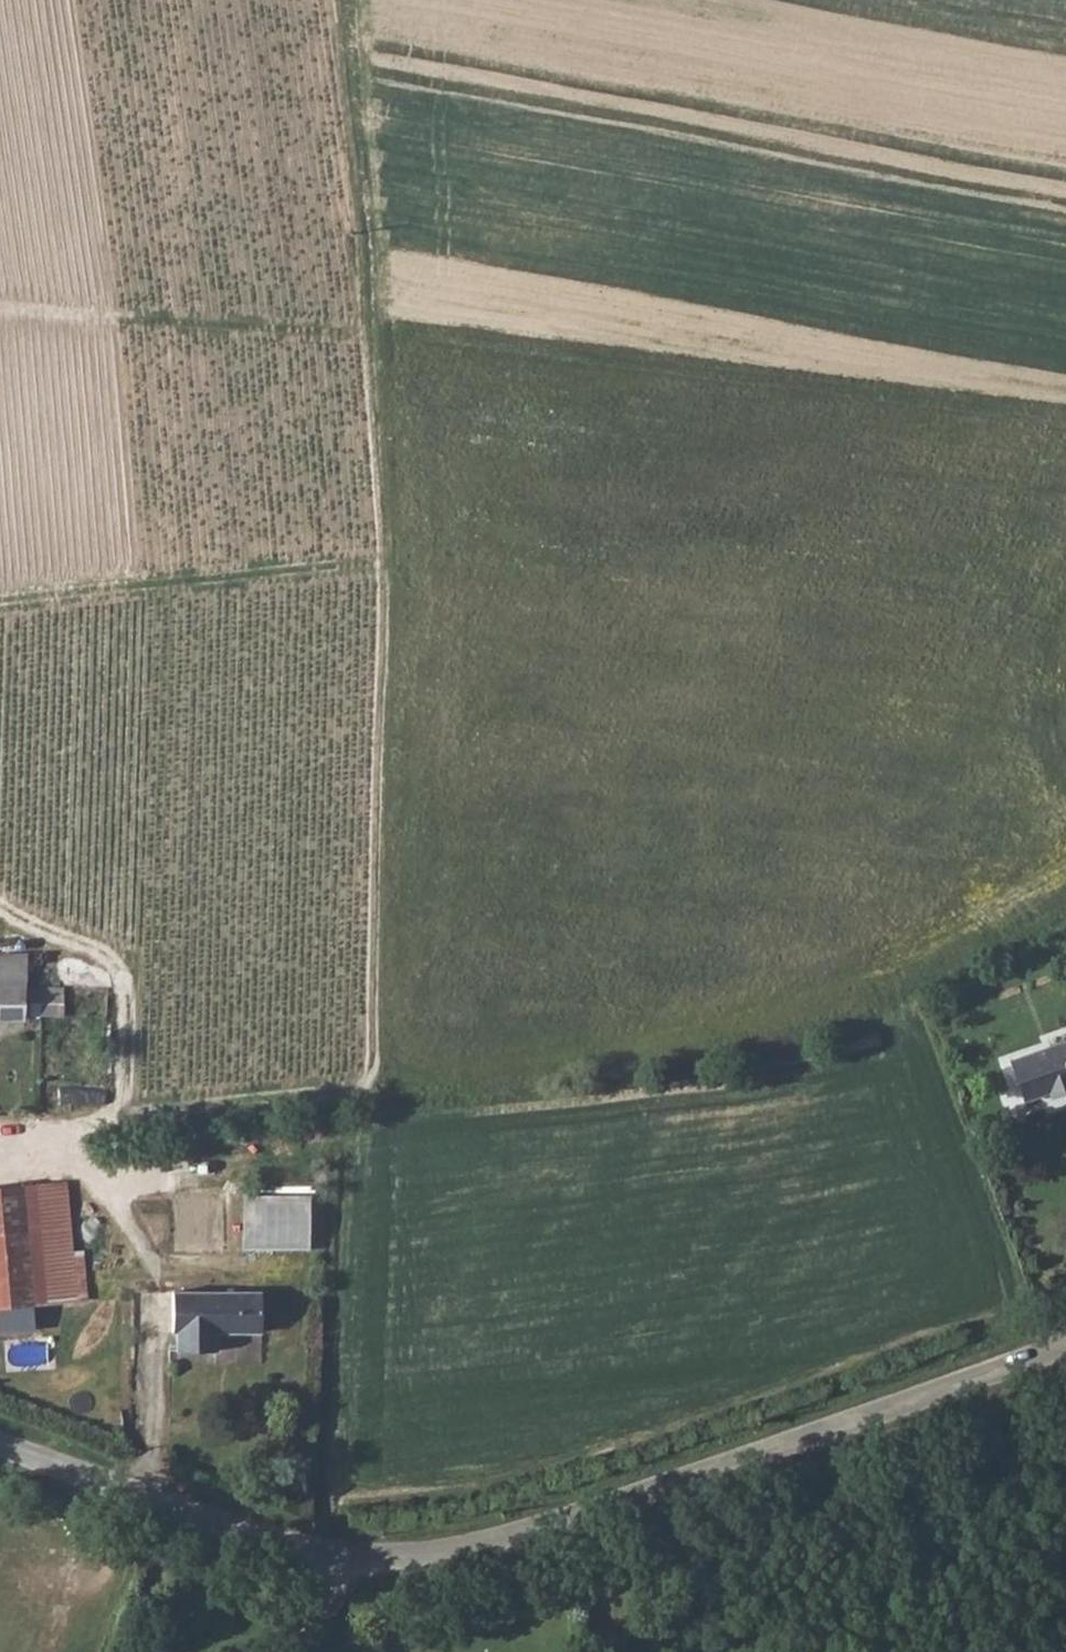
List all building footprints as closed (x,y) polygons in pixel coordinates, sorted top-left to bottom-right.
[(26,1028),(25,1016),(38,1017),(106,1017),(106,988),(26,986),(26,955),(0,955),(0,1028),(26,1028)] [(1026,1051),(1040,1087),(1065,1077),(1065,1036),(1026,1051)] [(38,1330),(37,1301),(78,1299),(72,1181),(0,1184),(0,1332),(38,1330)] [(244,1247),(311,1249),(313,1194),(246,1191),(244,1247)] [(228,1293),(170,1293),(169,1331),(175,1350),(213,1350),(213,1332),(259,1332),(259,1293),(228,1293)]
